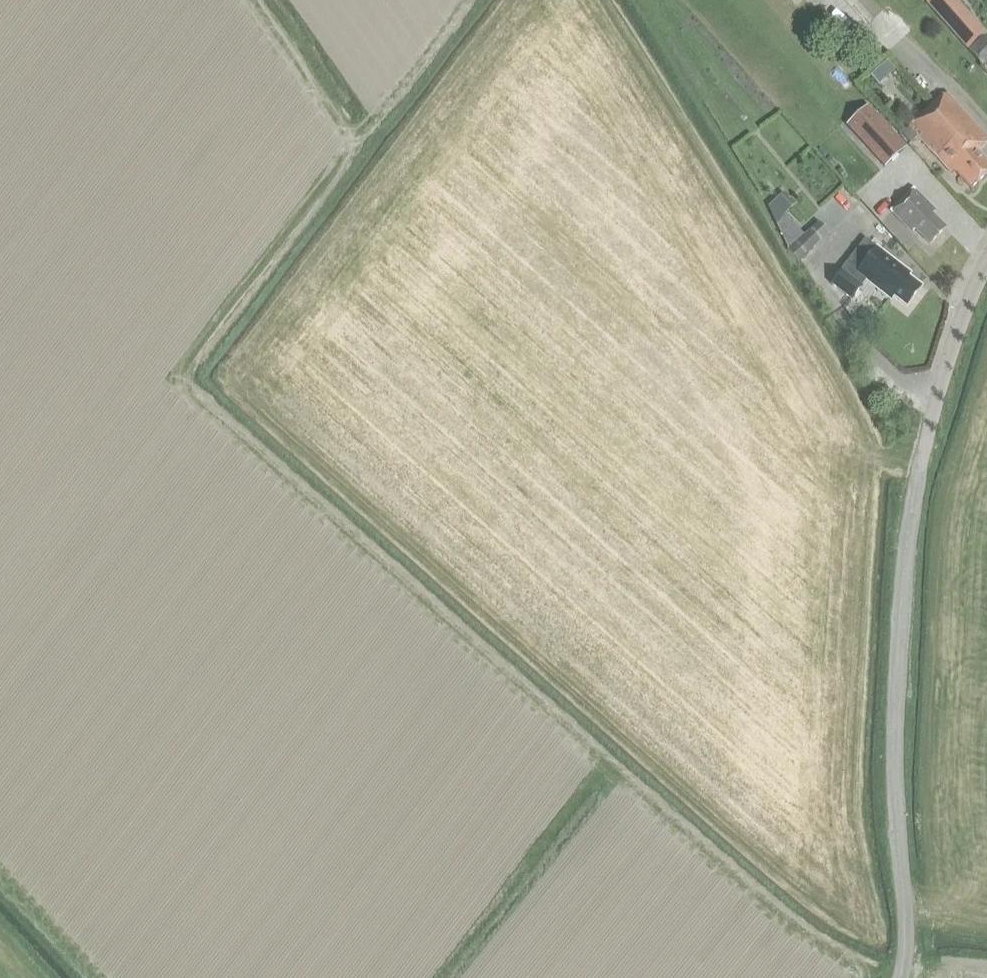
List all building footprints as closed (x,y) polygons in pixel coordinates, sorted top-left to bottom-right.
[(925,3),(958,40),(976,24),(954,0),(928,0),(925,3)] [(982,69),(986,65),(986,42),(983,37),(967,52),(982,69)] [(977,153),(986,143),(986,140),(945,93),(900,134),(909,144),(917,137),(931,152),(952,175),(955,172),(970,189),(986,174),(986,164),(977,153)] [(874,160),(896,140),(865,105),(843,126),(874,160)] [(774,140),(787,130),(781,122),(768,133),(774,140)] [(914,230),(929,244),(945,229),(929,213),(932,210),(913,191),(895,209),(869,183),(866,186),(856,177),(846,186),(882,222),(891,213),(911,232),(914,230)] [(790,206),(779,195),(767,207),(775,224),(783,214),(790,206)] [(786,252),(797,264),(819,243),(808,231),(786,252)] [(908,274),(864,240),(830,285),(851,300),(861,287),(859,285),(864,278),(890,298),(892,295),(905,306),(919,288),(906,277),(908,274)]
